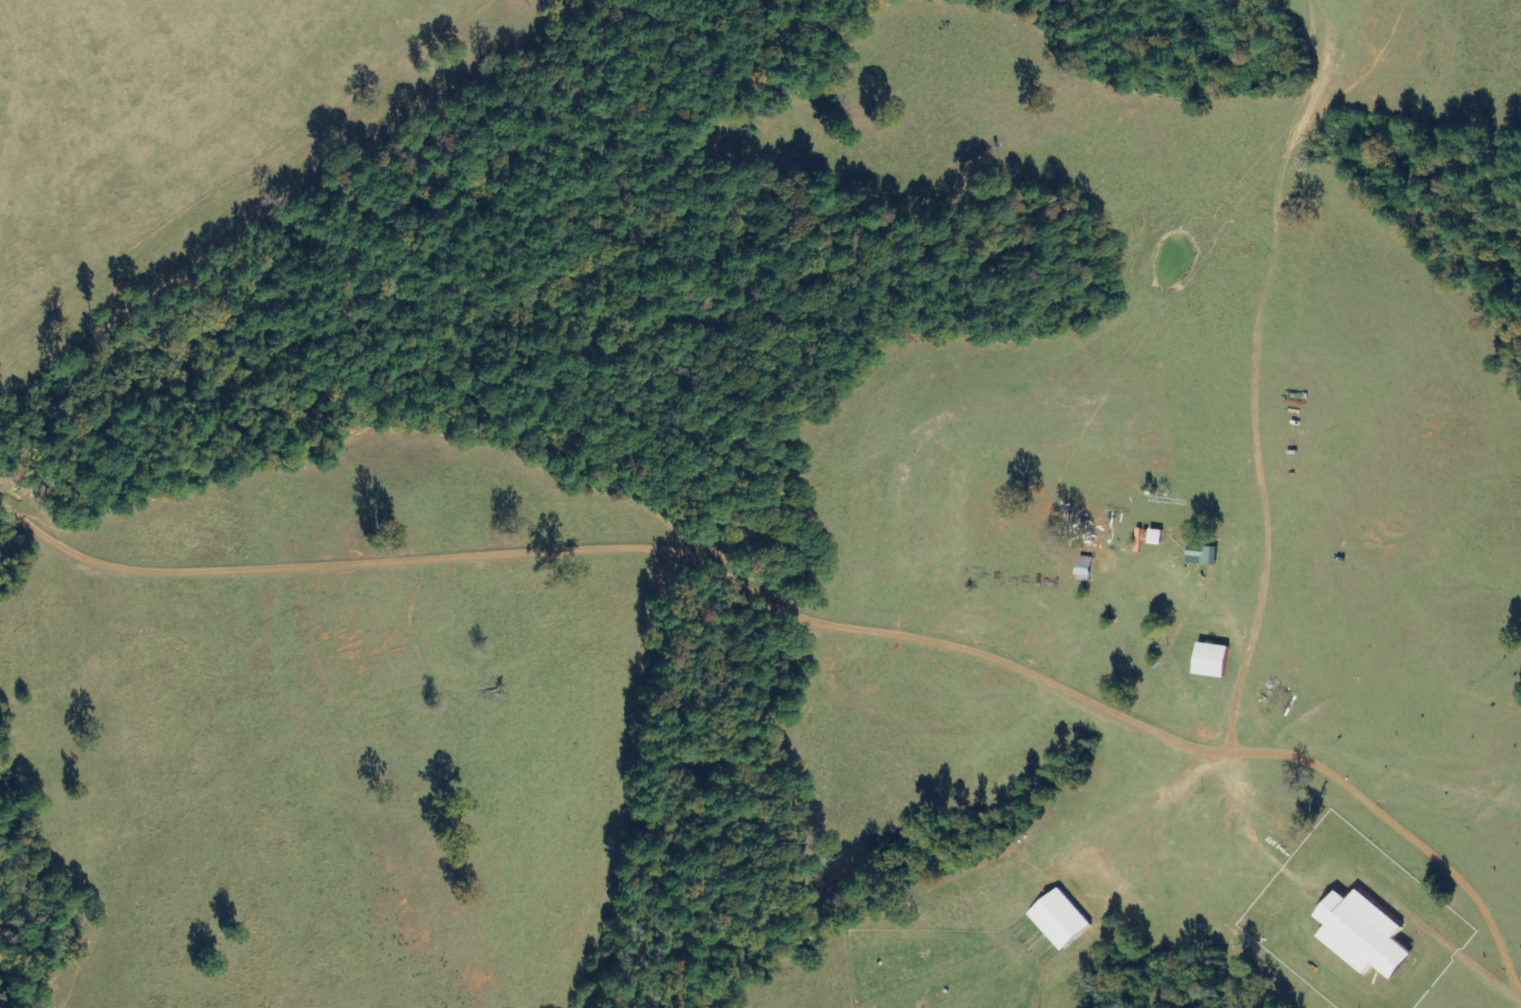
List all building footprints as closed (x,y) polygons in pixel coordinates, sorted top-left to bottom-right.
[(1219,565),(1219,548),(1190,548),(1190,564),(1219,565)] [(1198,675),(1228,678),(1231,646),(1201,643),(1198,675)] [(1065,952),(1094,925),(1061,888),(1032,915),(1065,952)] [(1369,974),(1377,964),(1397,980),(1418,954),(1398,939),(1407,927),(1360,890),(1352,901),(1340,891),(1320,917),(1331,925),(1322,937),(1369,974)]
